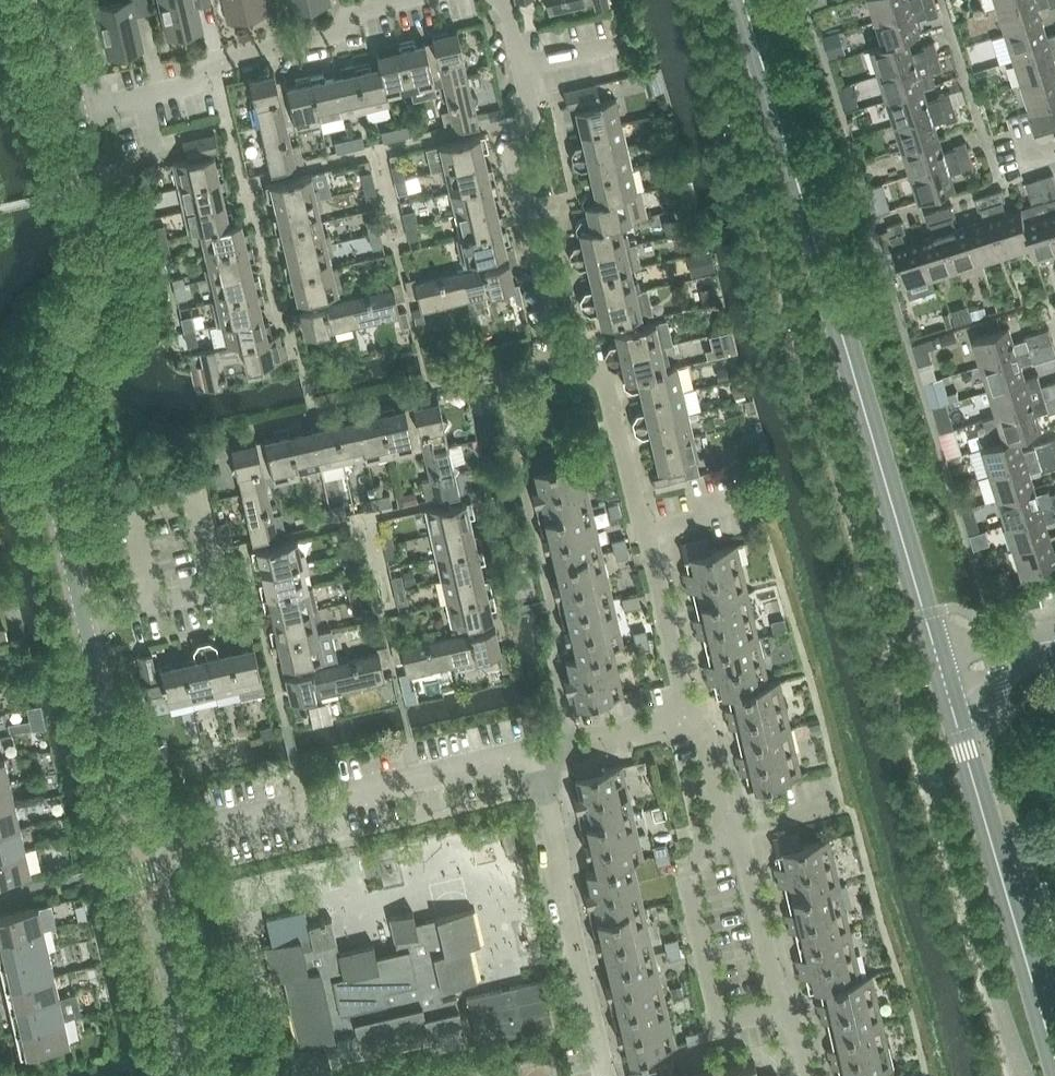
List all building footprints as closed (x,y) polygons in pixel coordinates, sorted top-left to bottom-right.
[(148,0),(123,0),(123,1),(98,6),(109,56),(143,48),(136,15),(151,12),(148,0)] [(169,37),(203,30),(197,2),(208,0),(160,0),(169,37)] [(231,18),(266,10),(264,0),(227,0),(231,18)] [(294,10),(329,2),(328,0),(291,0),(294,10)] [(550,12),(595,1),(597,7),(610,4),(609,0),(547,0),(550,12)] [(878,20),(936,2),(936,0),(872,0),(878,20)] [(1001,8),(1027,0),(998,0),(1001,8)] [(1008,33),(1044,22),(1039,7),(1051,4),(1052,7),(1054,6),(1054,0),(1027,0),(1001,8),(1008,33)] [(941,15),(936,2),(878,20),(886,44),(886,45),(909,37),(909,38),(922,34),(917,19),(928,16),(929,19),(941,15)] [(828,7),(815,11),(819,22),(831,18),(828,7)] [(979,15),(958,23),(965,42),(986,34),(979,15)] [(1016,58),(1054,46),(1054,34),(1048,36),(1044,22),(1008,33),(1016,58)] [(445,81),(469,76),(458,29),(433,35),(435,42),(426,44),(434,77),(443,75),(445,81)] [(841,35),(825,40),(830,57),(846,52),(841,35)] [(914,51),(909,38),(909,37),(886,45),(886,44),(874,47),(882,73),(940,55),(935,41),(924,45),(925,48),(914,51)] [(415,39),(401,43),(411,87),(425,84),(426,88),(436,86),(434,77),(426,44),(426,41),(416,44),(415,39)] [(398,90),(411,87),(401,43),(387,46),(388,50),(378,52),(380,63),(381,63),(389,97),(390,96),(399,94),(398,90)] [(1016,58),(1024,83),(1054,74),(1054,46),(1016,58)] [(890,98),(925,87),(936,84),(932,72),(944,68),(940,55),(882,73),(890,98)] [(975,61),(974,66),(978,69),(983,67),(983,62),(980,59),(975,61)] [(390,96),(389,97),(381,63),(380,63),(372,65),(371,61),(356,64),(367,110),(392,104),(390,96)] [(342,68),(343,72),(334,74),(344,115),(367,110),(356,64),(342,68)] [(250,77),(261,124),(285,118),(286,123),(296,121),(287,85),(289,85),(287,79),(278,81),(276,71),(250,77)] [(344,115),(334,74),(326,76),(325,72),(311,75),(321,120),(344,115)] [(1024,83),(1032,109),(1041,106),(1053,102),(1054,102),(1054,74),(1024,83)] [(297,83),(289,85),(287,85),(296,121),(298,130),(309,127),(308,123),(321,120),(311,75),(296,78),(297,83)] [(478,115),(469,76),(445,81),(451,109),(442,111),(446,129),(454,127),(454,129),(479,123),(478,115)] [(583,118),(586,130),(622,122),(618,102),(601,106),(596,83),(563,90),(567,104),(574,103),(578,120),(583,118)] [(852,83),(840,87),(847,109),(859,105),(852,83)] [(890,98),(898,123),(955,105),(951,91),(940,95),(941,98),(929,102),(925,87),(890,98)] [(1049,132),(1054,130),(1054,107),(1053,102),(1041,106),(1049,132)] [(898,123),(905,149),(941,137),(936,123),(947,119),(948,122),(960,119),(955,105),(898,123)] [(1028,110),(1036,136),(1049,132),(1041,106),(1032,109),(1028,110)] [(479,123),(490,121),(487,110),(477,113),(478,115),(479,123)] [(291,146),(286,123),(285,118),(261,124),(271,171),(297,165),(296,163),(304,161),(300,144),(291,146)] [(572,158),(628,145),(622,122),(586,130),(589,141),(575,144),(571,152),(572,158)] [(395,127),(398,138),(411,135),(409,124),(395,127)] [(398,138),(395,127),(382,130),(385,141),(398,138)] [(179,187),(225,176),(225,175),(224,175),(221,162),(217,163),(215,153),(212,154),(211,149),(219,147),(215,133),(183,140),(187,159),(173,162),(179,187)] [(439,159),(441,169),(487,159),(485,149),(489,149),(486,133),(464,138),(463,138),(457,139),(457,140),(439,144),(443,159),(439,159)] [(349,138),(351,148),(365,145),(363,135),(349,138)] [(905,149),(913,174),(971,155),(967,141),(956,145),(957,148),(945,152),(941,137),(905,149)] [(351,148),(349,138),(335,141),(338,151),(351,148)] [(572,158),(573,163),(580,168),(595,165),(597,176),(633,168),(628,145),(572,158)] [(976,169),(971,155),(913,174),(921,199),(957,188),(952,173),(963,169),(964,172),(976,169)] [(447,178),(450,192),(497,182),(493,166),(489,167),(487,159),(441,169),(443,178),(447,178)] [(395,179),(405,177),(402,164),(392,166),(395,179)] [(627,194),(627,195),(638,193),(633,168),(597,176),(600,188),(585,191),(581,198),(582,204),(584,204),(585,205),(591,203),(591,202),(609,198),(627,194)] [(146,169),(136,171),(138,181),(141,195),(152,193),(146,169)] [(365,187),(375,184),(372,171),(362,173),(365,187)] [(269,199),(274,197),(276,206),(322,196),(320,186),(316,187),(313,173),(294,177),(294,176),(289,178),(266,184),(269,199)] [(1054,223),(1054,179),(1053,173),(1041,177),(1054,223)] [(226,177),(225,176),(179,187),(184,210),(226,200),(224,192),(228,191),(225,177),(226,177)] [(405,177),(395,179),(398,193),(408,191),(405,177)] [(1026,221),(1033,244),(1032,244),(1036,257),(1054,251),(1054,223),(1041,177),(1027,181),(1034,206),(1037,205),(1041,217),(1026,221)] [(455,214),(498,205),(496,196),(500,195),(497,182),(450,192),(455,214)] [(375,184),(365,187),(368,200),(378,198),(375,184)] [(1008,252),(1032,244),(1033,244),(1026,221),(1022,208),(1008,213),(1004,201),(1006,201),(1003,189),(990,193),(1008,252)] [(152,193),(141,195),(145,209),(156,206),(153,192),(152,193)] [(986,220),(972,224),(983,259),(1008,252),(990,193),(976,197),(980,209),(983,208),(986,220)] [(579,231),(587,229),(622,221),(622,223),(637,220),(634,207),(630,208),(627,195),(627,194),(609,198),(591,202),(591,203),(593,215),(578,218),(574,225),(575,231),(578,231),(579,231)] [(324,205),(322,196),(276,206),(278,215),(273,216),(277,230),(324,219),(321,206),(324,205)] [(882,199),(876,201),(880,212),(890,209),(888,202),(882,199)] [(190,234),(198,232),(197,231),(235,223),(235,222),(232,208),(228,209),(226,200),(184,210),(190,234)] [(455,214),(461,237),(507,226),(504,212),(500,213),(498,205),(455,214)] [(958,267),(983,259),(972,224),(958,228),(954,217),(956,217),(953,205),(940,209),(958,267)] [(406,225),(416,223),(413,209),(402,211),(406,225)] [(932,224),(936,236),(922,240),(933,275),(958,267),(940,209),(926,213),(930,225),(932,224)] [(371,233),(380,231),(377,217),(368,219),(371,233)] [(280,244),(285,243),(286,252),(332,241),(330,232),(327,232),(324,219),(277,230),(280,244)] [(206,254),(253,244),(253,242),(252,242),(249,229),(245,230),(243,220),(235,222),(235,223),(197,231),(198,232),(200,241),(203,240),(206,254)] [(676,220),(664,223),(666,233),(678,230),(676,220)] [(622,223),(622,221),(587,229),(589,241),(575,244),(570,251),(571,256),(630,243),(628,234),(625,235),(622,223)] [(933,275),(922,240),(908,245),(904,233),(907,232),(903,221),(889,225),(903,271),(903,272),(907,283),(933,275)] [(416,223),(406,225),(409,239),(419,237),(416,223)] [(158,240),(168,238),(165,224),(155,226),(158,240)] [(472,260),(506,252),(509,251),(506,242),(510,241),(507,226),(461,237),(464,251),(460,252),(462,262),(472,260)] [(892,276),(903,272),(903,271),(896,248),(890,229),(879,233),(892,276)] [(380,231),(371,233),(374,247),(384,245),(380,231)] [(168,238),(158,240),(161,254),(171,252),(168,238)] [(284,262),(287,277),(334,266),(331,252),(334,251),(332,241),(286,252),(288,261),(284,262)] [(641,265),(636,242),(630,243),(571,256),(572,262),(580,267),(594,264),(597,275),(632,267),(641,265)] [(206,268),(208,278),(254,268),(252,259),(256,258),(253,245),(254,244),(253,244),(206,254),(209,267),(206,268)] [(710,251),(694,254),(699,274),(715,269),(710,251)] [(510,259),(508,260),(506,252),(472,260),(475,269),(462,272),(468,296),(516,285),(510,259)] [(300,299),(334,291),(343,289),(338,265),(334,266),(287,277),(291,291),(295,289),(298,299),(300,299)] [(580,297),(581,303),(641,289),(639,280),(635,280),(632,267),(597,275),(599,286),(584,290),(580,297)] [(213,286),(217,300),(264,289),(264,288),(263,289),(260,276),(256,277),(254,268),(208,278),(210,287),(213,286)] [(174,285),(185,283),(182,270),(171,272),(174,285)] [(422,307),(468,296),(462,272),(416,282),(415,277),(406,279),(410,296),(419,294),(422,307)] [(392,282),(393,287),(347,298),(353,322),(400,312),(397,300),(405,298),(401,280),(392,282)] [(185,283),(174,285),(177,299),(188,297),(185,283)] [(581,303),(583,308),(591,312),(604,309),(607,322),(652,312),(647,288),(641,289),(581,303)] [(218,325),(222,324),(222,323),(264,313),(262,305),(266,304),(263,291),(264,291),(264,289),(217,300),(220,314),(216,314),(218,325)] [(305,333),(353,322),(347,298),(336,300),(334,291),(300,299),(302,307),(299,308),(305,333)] [(421,308),(414,310),(417,321),(424,320),(421,308)] [(978,309),(970,311),(973,319),(980,317),(978,309)] [(407,311),(398,313),(401,326),(410,324),(407,311)] [(270,321),(266,322),(264,313),(222,323),(222,324),(227,345),(227,346),(273,335),(270,321)] [(949,313),(944,314),(948,327),(953,325),(949,313)] [(185,331),(195,329),(192,315),(182,318),(185,331)] [(719,317),(714,322),(715,329),(728,326),(726,316),(719,317)] [(610,345),(605,352),(606,358),(665,344),(669,343),(667,334),(671,333),(667,318),(620,329),(614,330),(617,343),(610,345)] [(1054,342),(1050,328),(1026,335),(1027,339),(1015,342),(1010,327),(975,338),(983,364),(1054,342)] [(195,329),(185,331),(188,344),(198,342),(195,329)] [(713,348),(706,350),(708,357),(736,350),(731,330),(709,335),(713,348)] [(283,344),(280,333),(273,335),(227,346),(227,345),(201,351),(204,364),(201,365),(206,388),(223,385),(222,379),(227,378),(226,372),(224,372),(224,371),(223,371),(222,367),(225,361),(239,358),(245,361),(249,378),(263,375),(261,363),(289,357),(286,343),(283,344)] [(915,343),(914,347),(919,365),(933,361),(929,349),(933,348),(930,339),(915,343)] [(983,364),(991,389),(1026,378),(1022,363),(1033,360),(1034,362),(1054,356),(1054,345),(1054,342),(983,364)] [(665,344),(606,358),(607,360),(608,363),(615,368),(623,366),(625,378),(631,376),(631,377),(671,368),(670,367),(667,354),(665,344)] [(625,378),(623,378),(625,385),(632,389),(640,388),(642,399),(648,398),(684,390),(678,366),(670,367),(671,368),(631,377),(631,376),(625,378)] [(726,368),(717,370),(719,378),(728,376),(726,368)] [(991,389),(999,414),(1034,403),(1054,396),(1054,381),(1042,385),(1039,373),(1026,378),(991,389)] [(937,380),(924,384),(932,407),(944,403),(937,380)] [(742,383),(732,386),(735,396),(745,394),(742,383)] [(637,412),(633,419),(634,425),(689,413),(684,390),(648,398),(642,399),(645,410),(637,412)] [(986,418),(994,443),(1007,439),(1007,440),(1020,436),(1043,429),(1038,414),(1049,410),(1050,413),(1054,411),(1054,396),(1034,403),(999,414),(986,418)] [(414,405),(406,407),(411,426),(419,424),(423,439),(425,448),(449,442),(446,427),(449,422),(444,419),(439,397),(414,403),(414,405)] [(752,397),(744,400),(748,413),(756,410),(752,397)] [(395,403),(381,406),(382,411),(392,453),(405,450),(406,453),(425,448),(423,439),(419,424),(411,426),(406,407),(406,405),(396,407),(395,403)] [(946,404),(932,409),(935,417),(949,413),(946,404)] [(378,456),(392,453),(381,406),(367,409),(368,414),(359,416),(369,461),(379,459),(378,456)] [(368,462),(369,461),(359,416),(350,418),(349,413),(334,417),(345,463),(367,458),(368,462)] [(689,413),(634,425),(635,431),(643,435),(650,434),(653,445),(659,444),(694,436),(689,413)] [(322,469),(345,463),(334,417),(321,420),(322,424),(312,427),(322,469)] [(580,425),(584,439),(599,436),(596,422),(580,425)] [(299,474),(322,469),(312,427),(305,428),(304,424),(289,427),(299,474)] [(270,458),(261,460),(264,477),(274,475),(275,479),(276,483),(287,481),(286,477),(299,474),(289,427),(274,430),(275,435),(265,437),(266,439),(270,458)] [(954,429),(940,434),(947,458),(962,454),(955,429),(954,429)] [(659,474),(653,475),(656,490),(657,490),(683,484),(689,483),(687,477),(684,463),(694,461),(700,460),(694,436),(659,444),(653,445),(655,457),(659,474)] [(1054,452),(1054,437),(1035,443),(1036,446),(1024,450),(1020,436),(1007,440),(1007,439),(994,443),(984,446),(993,472),(1054,452)] [(257,439),(231,445),(236,466),(233,471),(238,474),(242,493),(267,487),(264,477),(261,460),(270,458),(266,439),(257,441),(257,439)] [(432,479),(423,481),(427,498),(435,496),(435,498),(461,492),(459,485),(456,474),(456,471),(459,466),(454,462),(449,442),(425,448),(432,479)] [(556,450),(531,457),(540,493),(533,494),(538,519),(592,506),(580,458),(560,464),(556,450)] [(993,472),(1000,497),(1036,486),(1031,471),(1042,468),(1043,471),(1054,467),(1054,452),(993,472)] [(468,471),(456,474),(459,485),(470,482),(468,471)] [(1050,493),(1049,488),(1038,492),(1036,486),(1000,497),(1008,522),(1054,507),(1054,492),(1050,493)] [(267,487),(242,493),(247,511),(243,517),(249,520),(253,540),(277,534),(277,532),(286,530),(282,513),(273,515),(267,487)] [(415,490),(401,494),(404,505),(418,502),(415,490)] [(376,497),(378,507),(392,504),(390,494),(376,497)] [(378,507),(376,497),(362,500),(364,510),(378,507)] [(471,499),(425,510),(430,533),(472,524),(470,516),(474,515),(471,499)] [(619,502),(608,504),(611,517),(622,515),(619,502)] [(330,508),(332,518),(345,515),(343,505),(330,508)] [(592,506),(538,519),(544,542),(550,541),(556,562),(602,551),(592,506)] [(1052,536),(1047,521),(1054,519),(1054,507),(1008,522),(1016,547),(1052,536)] [(332,518),(330,508),(317,510),(319,521),(332,518)] [(478,531),(474,533),(472,524),(430,533),(436,556),(481,546),(478,531)] [(384,544),(394,542),(391,528),(380,530),(384,544)] [(230,533),(220,535),(222,545),(232,543),(230,533)] [(682,572),(684,582),(686,591),(698,589),(701,603),(749,591),(737,544),(712,550),(708,536),(682,542),(686,557),(688,556),(692,570),(682,572)] [(1016,547),(1024,573),(1054,563),(1054,546),(1052,536),(1016,547)] [(345,553),(355,551),(352,537),(342,539),(345,553)] [(616,549),(628,546),(626,537),(614,540),(616,549)] [(259,564),(261,572),(306,562),(304,552),(300,553),(297,539),(252,549),(255,565),(259,564)] [(394,542),(384,544),(387,558),(397,556),(394,542)] [(481,546),(436,556),(441,578),(482,569),(480,561),(485,560),(481,546)] [(628,546),(616,549),(618,557),(630,554),(628,546)] [(355,551),(345,553),(348,567),(358,565),(355,551)] [(560,611),(614,599),(602,551),(556,562),(561,585),(554,586),(560,611)] [(308,571),(306,562),(261,572),(263,580),(259,581),(262,596),(308,585),(305,572),(308,571)] [(484,578),(482,569),(441,578),(447,603),(492,592),(489,577),(484,578)] [(413,570),(404,572),(407,583),(415,581),(413,570)] [(1008,571),(995,575),(999,587),(1012,583),(1008,571)] [(394,590),(405,588),(401,574),(391,576),(394,590)] [(270,610),(272,619),(317,608),(312,584),(308,585),(262,596),(266,611),(270,610)] [(350,598),(360,596),(357,584),(347,586),(350,598)] [(405,588),(394,590),(398,605),(408,602),(405,588)] [(694,619),(696,628),(698,639),(705,637),(708,650),(760,637),(749,591),(701,603),(705,617),(694,619)] [(474,623),(491,619),(494,618),(492,608),(496,607),(492,592),(447,603),(452,628),(457,626),(459,635),(476,631),(474,623)] [(645,592),(622,597),(625,610),(648,604),(645,592)] [(352,610),(363,608),(360,596),(350,598),(352,610)] [(577,654),(578,655),(613,647),(613,648),(625,645),(619,621),(614,599),(560,611),(565,634),(572,632),(577,654)] [(270,629),(273,643),(318,633),(315,619),(319,617),(317,608),(272,619),(274,628),(270,629)] [(459,635),(448,637),(453,661),(455,668),(483,661),(482,654),(501,650),(496,626),(493,627),(491,619),(474,623),(476,631),(459,635)] [(9,640),(6,627),(0,628),(0,642),(9,640)] [(636,641),(649,638),(647,629),(634,632),(636,641)] [(242,648),(230,651),(239,692),(240,698),(265,692),(264,686),(254,645),(251,631),(244,632),(240,640),(242,648)] [(281,657),(283,666),(284,666),(302,662),(304,671),(321,667),(319,658),(328,656),(326,644),(321,646),(318,633),(273,643),(277,657),(281,657)] [(394,645),(392,646),(396,663),(404,661),(407,672),(408,672),(426,668),(432,672),(437,665),(453,661),(448,637),(403,648),(401,644),(394,645)] [(772,684),(766,660),(760,637),(708,650),(711,663),(705,665),(709,684),(720,681),(724,695),(734,693),(772,684)] [(649,638),(636,641),(639,649),(651,647),(649,638)] [(210,640),(204,641),(208,656),(217,697),(239,692),(230,651),(219,653),(217,645),(210,640)] [(196,659),(184,662),(193,703),(217,697),(208,656),(204,641),(198,643),(194,651),(196,659)] [(378,654),(332,664),(338,687),(356,683),(362,687),(366,681),(384,677),(381,666),(390,664),(386,647),(385,647),(377,649),(378,654)] [(613,648),(613,647),(578,655),(577,654),(566,657),(572,681),(565,683),(571,707),(624,695),(619,671),(613,648)] [(508,650),(499,652),(503,670),(513,668),(508,650)] [(193,703),(184,662),(156,669),(152,653),(137,656),(148,703),(168,699),(170,708),(193,703)] [(302,662),(284,666),(287,675),(285,675),(290,698),(311,694),(317,697),(320,692),(338,687),(332,664),(321,667),(304,671),(302,662)] [(407,672),(400,674),(403,690),(412,688),(408,672),(407,672)] [(737,704),(725,707),(728,719),(730,727),(736,725),(739,738),(790,726),(785,705),(779,681),(772,684),(734,693),(737,704)] [(44,716),(31,720),(33,729),(46,726),(44,716)] [(245,723),(237,724),(240,734),(247,733),(245,723)] [(819,723),(811,725),(813,732),(820,731),(819,723)] [(270,725),(260,727),(262,736),(272,734),(270,725)] [(742,751),(736,753),(739,765),(741,773),(752,770),(755,784),(748,785),(748,786),(751,800),(764,796),(778,793),(775,781),(802,774),(797,751),(791,728),(790,726),(739,738),(739,740),(742,751)] [(211,739),(202,741),(204,750),(213,747),(211,739)] [(164,743),(153,745),(157,760),(167,757),(164,743)] [(575,802),(580,825),(634,812),(624,766),(602,770),(599,757),(572,763),(581,800),(575,802)] [(0,760),(0,783),(10,781),(5,758),(0,760)] [(10,781),(0,783),(0,807),(16,803),(10,781)] [(0,807),(0,830),(21,825),(16,803),(0,807)] [(634,812),(580,825),(585,848),(592,846),(598,869),(635,861),(635,862),(645,860),(634,812)] [(0,830),(0,854),(26,848),(21,825),(0,830)] [(506,854),(517,851),(512,829),(501,831),(506,854)] [(804,846),(800,831),(773,837),(777,854),(780,853),(783,866),(774,868),(779,887),(790,884),(793,897),(841,886),(830,839),(804,846)] [(657,855),(670,852),(667,843),(655,846),(657,855)] [(26,848),(0,854),(0,878),(31,871),(26,848)] [(670,852),(657,855),(659,864),(672,861),(670,852)] [(635,861),(598,869),(586,872),(592,895),(585,897),(590,920),(646,907),(635,862),(635,861)] [(800,945),(852,932),(841,886),(793,897),(796,910),(785,913),(790,932),(797,931),(800,945)] [(84,904),(75,906),(79,920),(87,918),(84,904)] [(39,905),(0,914),(0,938),(44,928),(39,905)] [(646,907),(590,920),(596,943),(603,941),(609,964),(656,953),(646,907)] [(273,943),(265,945),(265,946),(268,946),(275,978),(273,979),(273,980),(286,977),(294,1010),(292,1010),(292,1012),(294,1011),(301,1043),(300,1044),(300,1045),(335,1037),(340,1061),(341,1061),(341,1059),(363,1054),(363,1056),(365,1055),(364,1053),(397,1046),(397,1048),(398,1048),(398,1045),(430,1038),(433,1051),(434,1051),(433,1049),(466,1041),(466,1043),(468,1043),(457,995),(443,999),(441,988),(478,980),(478,978),(476,979),(468,947),(482,943),(481,942),(479,943),(472,911),(474,910),(474,909),(426,920),(426,922),(416,924),(413,911),(390,917),(398,950),(377,955),(375,944),(373,944),(373,945),(340,953),(340,952),(338,952),(335,942),(338,941),(332,918),(326,920),(325,917),(321,918),(321,920),(309,923),(306,908),(267,917),(273,943)] [(0,938),(0,960),(0,962),(49,951),(44,928),(0,938)] [(863,978),(863,976),(852,932),(800,945),(803,957),(796,959),(801,978),(811,976),(814,990),(826,987),(863,978)] [(668,951),(680,948),(678,939),(666,942),(668,951)] [(680,948),(668,951),(670,960),(682,957),(680,948)] [(49,951),(0,962),(6,984),(55,973),(49,951)] [(656,953),(609,964),(614,987),(607,988),(612,1011),(667,998),(656,953)] [(55,973),(6,984),(11,1007),(60,995),(55,973)] [(816,1002),(819,1013),(821,1022),(828,1020),(831,1034),(883,1021),(872,974),(863,976),(863,978),(826,987),(829,999),(816,1002)] [(543,979),(467,997),(477,1043),(554,1025),(543,979)] [(690,979),(682,981),(683,992),(691,990),(690,979)] [(681,985),(671,987),(673,996),(683,993),(681,985)] [(60,995),(11,1007),(16,1029),(65,1018),(60,995)] [(612,1011),(618,1035),(624,1033),(629,1057),(640,1054),(640,1055),(647,1053),(647,1052),(678,1045),(667,998),(612,1011)] [(16,1029),(21,1052),(70,1040),(65,1018),(16,1029)] [(828,1048),(830,1059),(833,1068),(844,1065),(847,1075),(865,1075),(867,1075),(895,1069),(889,1044),(883,1021),(831,1034),(834,1047),(828,1048)] [(688,1035),(690,1042),(702,1040),(700,1032),(688,1035)] [(289,1056),(294,1075),(315,1075),(333,1072),(329,1054),(327,1047),(289,1056)] [(675,1061),(628,1071),(629,1075),(678,1075),(675,1061)] [(755,1061),(690,1075),(758,1075),(755,1061)]
